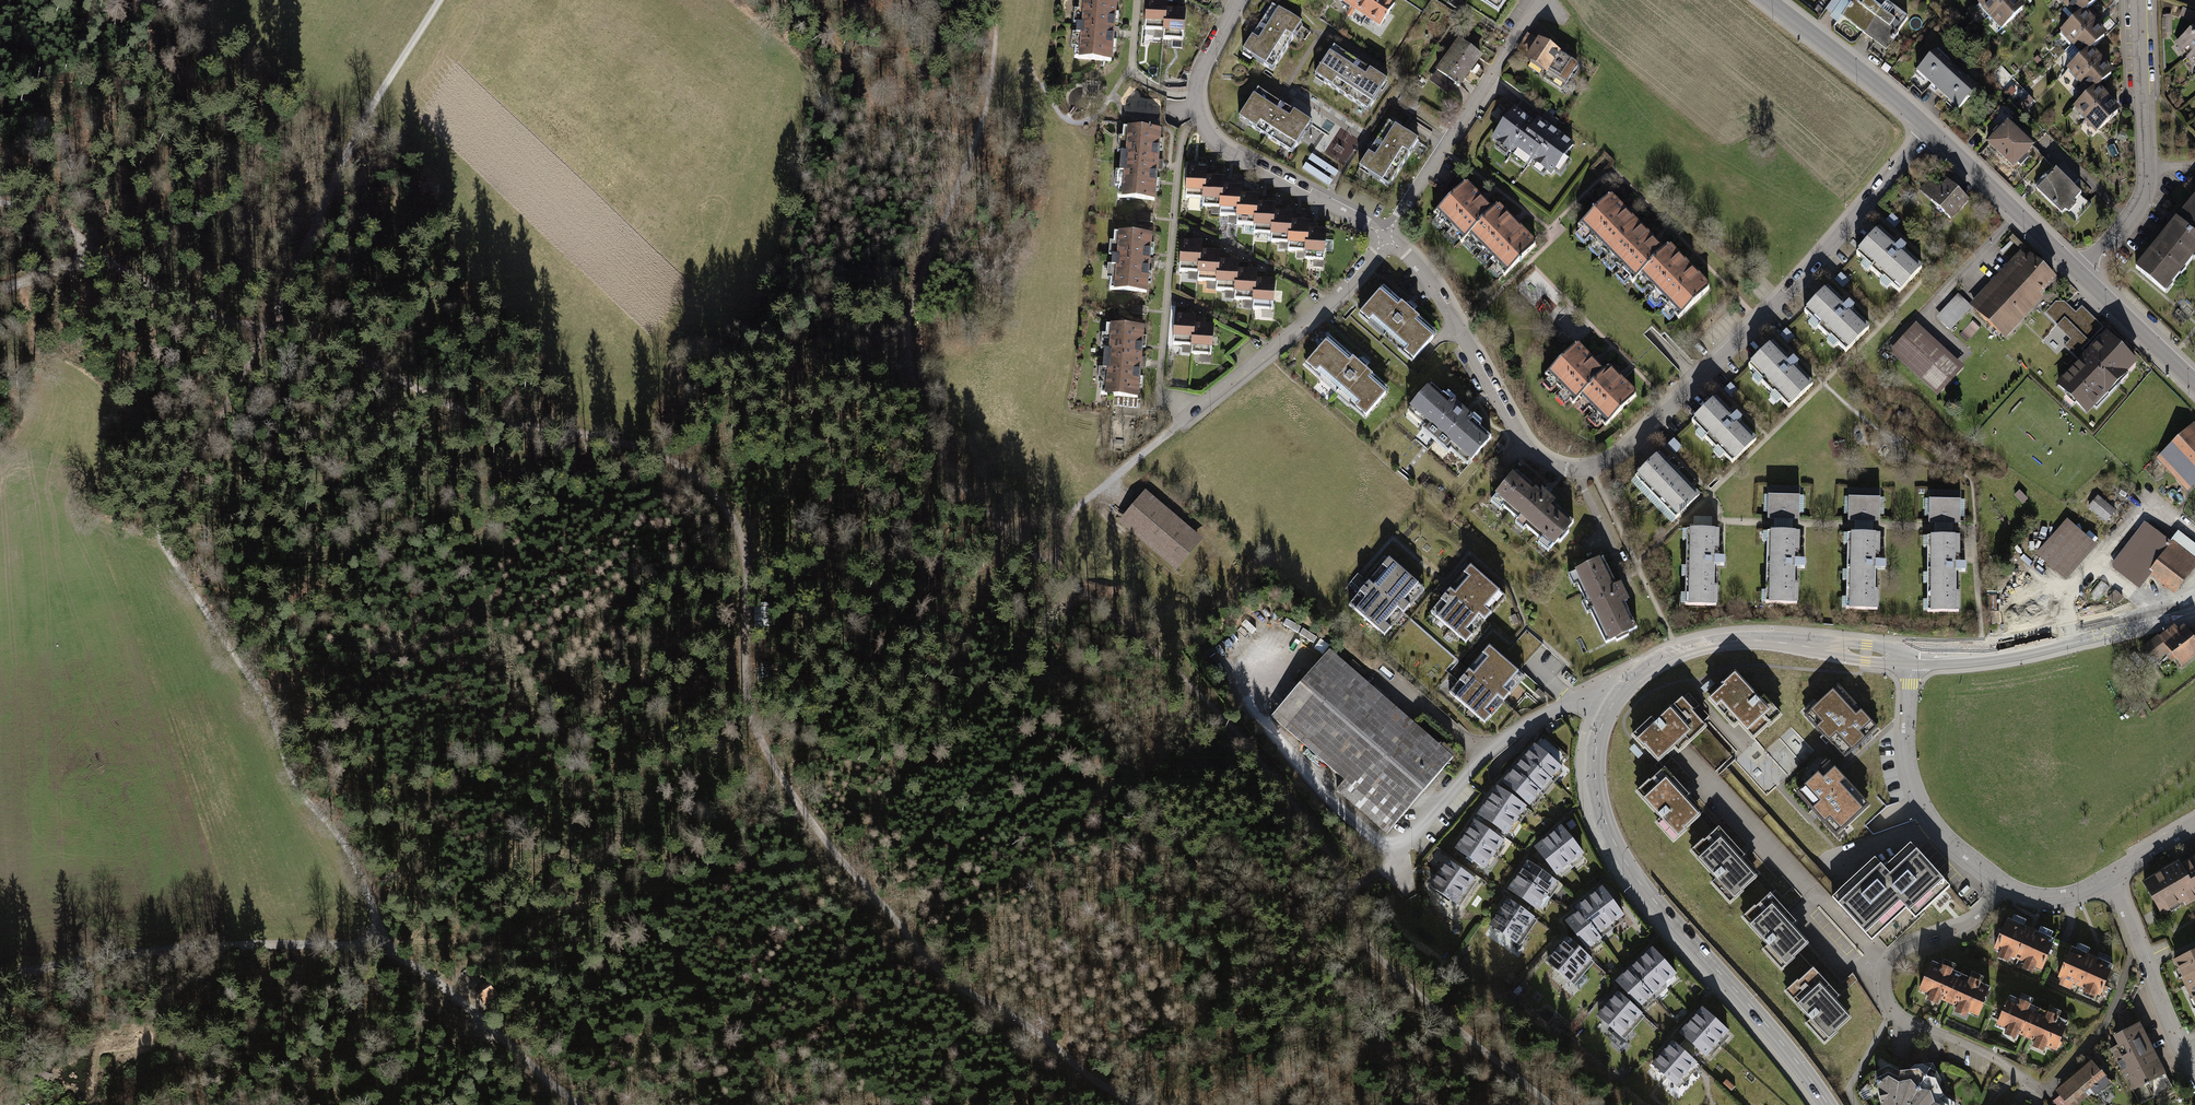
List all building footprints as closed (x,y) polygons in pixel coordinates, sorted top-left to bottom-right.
[(1386,0),(1340,0),(1378,25),(1392,4),(1386,0)] [(1499,12),(1507,0),(1480,0),(1499,12)] [(1885,0),(1853,0),(1850,4),(1844,0),(1830,0),(1825,7),(1885,50),(1909,17),(1885,0)] [(1975,2),(2002,32),(2028,9),(2020,0),(1977,0),(1975,2)] [(2076,16),(2061,29),(2084,53),(2067,69),(2087,91),(2073,105),(2098,132),(2124,108),(2102,84),(2116,71),(2096,49),(2111,36),(2086,9),(2096,0),(2062,0),(2076,16)] [(1114,4),(1077,1),(1077,10),(1079,11),(1078,24),(1075,24),(1074,34),(1077,35),(1076,48),(1073,47),(1072,57),(1109,60),(1114,4)] [(1164,3),(1145,1),(1143,29),(1161,30),(1163,9),(1164,3)] [(1299,26),(1270,7),(1241,51),(1270,70),(1299,26)] [(1184,11),(1163,9),(1161,30),(1161,39),(1181,41),(1184,11)] [(2176,42),(2194,67),(2194,27),(2176,42)] [(1561,50),(1539,36),(1537,38),(1527,32),(1516,50),(1525,55),(1524,58),(1548,72),(1548,71),(1560,53),(1561,50)] [(1482,57),(1458,39),(1436,70),(1460,88),(1482,57)] [(1978,85),(1936,46),(1913,71),(1956,109),(1978,85)] [(1385,82),(1332,47),(1313,76),(1366,110),(1385,82)] [(1578,64),(1560,53),(1548,71),(1566,83),(1578,64)] [(1309,123),(1256,89),(1237,118),(1290,152),(1309,123)] [(1403,94),(1396,104),(1411,114),(1418,104),(1403,94)] [(1534,123),(1515,108),(1492,139),(1529,167),(1533,161),(1553,176),(1578,143),(1540,115),(1534,123)] [(2036,143),(2009,117),(1987,140),(2013,166),(2036,143)] [(1415,141),(1386,122),(1357,167),(1386,185),(1415,141)] [(1158,131),(1121,128),(1116,197),(1152,200),(1158,131)] [(1331,186),(1340,172),(1314,155),(1305,169),(1331,186)] [(2085,194),(2056,166),(2036,187),(2065,215),(2085,194)] [(1204,169),(1184,168),(1182,198),(1202,199),(1204,178),(1204,169)] [(1221,179),(1204,178),(1202,199),(1201,206),(1218,208),(1221,186),(1221,179)] [(1946,178),(1938,186),(1930,178),(1918,190),(1951,221),(1970,200),(1946,178)] [(1470,233),(1496,209),(1468,180),(1437,210),(1464,239),(1470,233)] [(1238,188),(1221,186),(1218,208),(1218,215),(1235,217),(1237,195),(1238,188)] [(1255,196),(1237,195),(1235,217),(1235,225),(1253,226),(1255,204),(1255,196)] [(1641,272),(1664,250),(1610,195),(1580,224),(1634,278),(1641,272)] [(2133,268),(2165,296),(2194,261),(2194,196),(2133,268)] [(1272,205),(1255,204),(1253,226),(1252,232),(1270,234),(1272,212),(1272,205)] [(1496,209),(1470,233),(1509,271),(1538,243),(1499,204),(1496,209)] [(1289,214),(1272,212),(1270,234),(1269,242),(1286,244),(1289,220),(1289,214)] [(1306,222),(1289,220),(1286,244),(1286,250),(1303,252),(1305,229),(1306,222)] [(1877,228),(1855,252),(1898,291),(1920,267),(1877,228)] [(1324,231),(1305,229),(1303,252),(1303,259),(1322,261),(1324,231)] [(1149,235),(1113,232),(1108,289),(1144,292),(1149,235)] [(1199,244),(1179,242),(1176,272),(1196,273),(1198,252),(1199,244)] [(1671,243),(1664,250),(1641,272),(1681,314),(1711,286),(1671,243)] [(1957,293),(1935,318),(1951,332),(1973,308),(2005,337),(2059,278),(2024,246),(1970,305),(1957,293)] [(1217,253),(1198,252),(1196,273),(1196,280),(1214,282),(1217,260),(1217,253)] [(1236,262),(1217,260),(1214,282),(1214,289),(1233,291),(1235,270),(1236,262)] [(1254,272),(1235,270),(1233,291),(1232,299),(1251,301),(1253,279),(1254,272)] [(1272,281),(1253,279),(1251,301),(1251,308),(1270,310),(1272,281)] [(1436,339),(1382,289),(1358,315),(1412,365),(1436,339)] [(1828,289),(1805,312),(1843,350),(1867,326),(1828,289)] [(2078,363),(2086,355),(2080,349),(2101,328),(2080,307),(2074,313),(2062,301),(2054,302),(2043,313),(2056,325),(2055,327),(2069,340),(2062,347),(2078,363)] [(1193,317),(1173,316),(1171,344),(1190,346),(1192,324),(1193,317)] [(1141,327),(1105,324),(1099,394),(1135,397),(1141,327)] [(1212,326),(1192,324),(1190,346),(1189,354),(1209,356),(1212,326)] [(1965,369),(1916,324),(1889,353),(1938,398),(1965,369)] [(2136,364),(2106,335),(2086,355),(2078,363),(2055,387),(2086,416),(2136,364)] [(1390,392),(1325,338),(1300,368),(1365,422),(1390,392)] [(1773,343),(1750,366),(1789,404),(1812,380),(1773,343)] [(1601,373),(1573,345),(1543,375),(1571,404),(1577,398),(1604,425),(1634,396),(1606,368),(1601,373)] [(1409,416),(1472,471),(1494,446),(1431,391),(1409,416)] [(1716,400),(1693,423),(1731,461),(1755,437),(1716,400)] [(2189,492),(2194,486),(2194,424),(2194,423),(2157,459),(2189,492)] [(1699,497),(1659,455),(1635,479),(1674,520),(1699,497)] [(1494,498),(1553,549),(1575,524),(1553,506),(1557,502),(1542,490),(1540,492),(1516,472),(1494,498)] [(1800,489),(1769,488),(1768,519),(1800,519),(1800,489)] [(1880,489),(1848,489),(1848,519),(1879,519),(1880,489)] [(1151,491),(1121,526),(1180,576),(1210,541),(1151,491)] [(1962,492),(1929,491),(1929,521),(1961,521),(1962,492)] [(2117,512),(2097,496),(2088,508),(2107,523),(2117,512)] [(2146,520),(2112,563),(2140,585),(2151,570),(2179,591),(2194,571),(2194,543),(2180,531),(2172,541),(2146,520)] [(2097,548),(2067,522),(2038,554),(2068,581),(2097,548)] [(1718,531),(1683,531),(1682,607),(1717,608),(1718,531)] [(1800,533),(1767,533),(1767,606),(1800,606),(1800,533)] [(1882,535),(1847,534),(1846,610),(1881,610),(1882,535)] [(1962,536),(1929,536),(1928,613),(1962,613),(1962,536)] [(1423,586),(1385,554),(1342,604),(1381,637),(1423,586)] [(1573,573),(1608,643),(1637,629),(1625,605),(1631,602),(1622,583),(1617,586),(1604,558),(1573,573)] [(1505,597),(1464,562),(1424,612),(1464,647),(1505,597)] [(2124,598),(2114,589),(2108,596),(2118,605),(2124,598)] [(2179,630),(2176,627),(2160,639),(2158,636),(2141,649),(2150,662),(2166,650),(2180,669),(2194,659),(2194,641),(2184,626),(2179,630)] [(1523,672),(1484,642),(1442,691),(1482,724),(1523,672)] [(1372,691),(1325,650),(1274,708),(1348,773),(1339,784),(1390,829),(1450,760),(1372,691)] [(1726,687),(1711,701),(1735,726),(1738,722),(1754,739),(1779,716),(1762,699),(1759,702),(1733,675),(1724,684),(1726,687)] [(1833,738),(1848,754),(1870,734),(1864,727),(1871,721),(1855,704),(1849,708),(1833,690),(1811,710),(1819,718),(1812,724),(1828,742),(1833,738)] [(1652,720),(1632,738),(1643,750),(1644,748),(1655,760),(1657,763),(1671,750),(1680,742),(1683,746),(1703,728),(1700,725),(1709,717),(1688,693),(1655,723),(1652,720)] [(1558,766),(1530,744),(1500,783),(1529,805),(1558,766)] [(1645,779),(1634,790),(1659,817),(1655,821),(1673,841),(1685,830),(1684,829),(1698,816),(1678,794),(1682,789),(1661,767),(1647,780),(1645,779)] [(1835,821),(1842,830),(1863,810),(1846,792),(1852,787),(1836,771),(1830,777),(1823,769),(1801,789),(1816,805),(1812,810),(1828,827),(1835,821)] [(1524,807),(1494,786),(1474,815),(1505,835),(1524,807)] [(1501,841),(1472,822),(1452,850),(1482,870),(1501,841)] [(1584,856),(1562,828),(1535,850),(1558,878),(1584,856)] [(1702,841),(1690,852),(1716,879),(1711,884),(1730,903),(1742,892),(1741,891),(1755,878),(1735,856),(1739,851),(1718,829),(1704,842),(1702,841)] [(1875,858),(1832,897),(1871,940),(1913,902),(1922,912),(1950,887),(1910,844),(1884,868),(1875,858)] [(2145,884),(2164,915),(2194,896),(2194,854),(2145,884)] [(1472,878),(1444,860),(1426,888),(1454,906),(1472,878)] [(1538,912),(1556,884),(1527,863),(1508,891),(1538,912)] [(1599,936),(1624,917),(1602,888),(1576,908),(1580,913),(1565,924),(1586,951),(1601,939),(1599,936)] [(1753,907),(1741,918),(1767,945),(1762,949),(1781,969),(1793,958),(1792,957),(1806,944),(1786,922),(1790,917),(1769,895),(1755,908),(1753,907)] [(1515,944),(1532,917),(1504,899),(1487,926),(1515,944)] [(2058,938),(2008,915),(1994,947),(2043,969),(2058,938)] [(1570,986),(1592,962),(1567,939),(1545,963),(1570,986)] [(2116,964),(2073,945),(2059,977),(2102,996),(2116,964)] [(1677,977),(1652,950),(1616,982),(1641,1009),(1677,977)] [(2177,958),(2194,996),(2194,950),(2177,958)] [(1993,983),(1933,957),(1919,990),(1979,1016),(1993,983)] [(1797,981),(1785,992),(1810,1019),(1806,1024),(1824,1043),(1836,1032),(1835,1031),(1849,1018),(1833,1001),(1838,997),(1812,969),(1798,982),(1797,981)] [(485,979),(472,989),(483,1002),(495,991),(485,979)] [(2072,1018),(2012,992),(1998,1024),(2059,1050),(2072,1018)] [(1642,1016),(1617,994),(1597,1017),(1622,1039),(1642,1016)] [(1729,1033),(1702,1010),(1680,1035),(1707,1058),(1729,1033)] [(2168,1074),(2141,1021),(2107,1039),(2134,1092),(2168,1074)] [(1677,1090),(1698,1067),(1674,1045),(1653,1068),(1677,1090)] [(2095,1058),(2058,1090),(2071,1104),(2084,1104),(2114,1080),(2095,1058)] [(36,1060),(30,1075),(45,1081),(51,1066),(36,1060)] [(1876,1070),(1882,1104),(1958,1104),(1958,1100),(1946,1093),(1936,1062),(1903,1068),(1891,1063),(1876,1070)]
